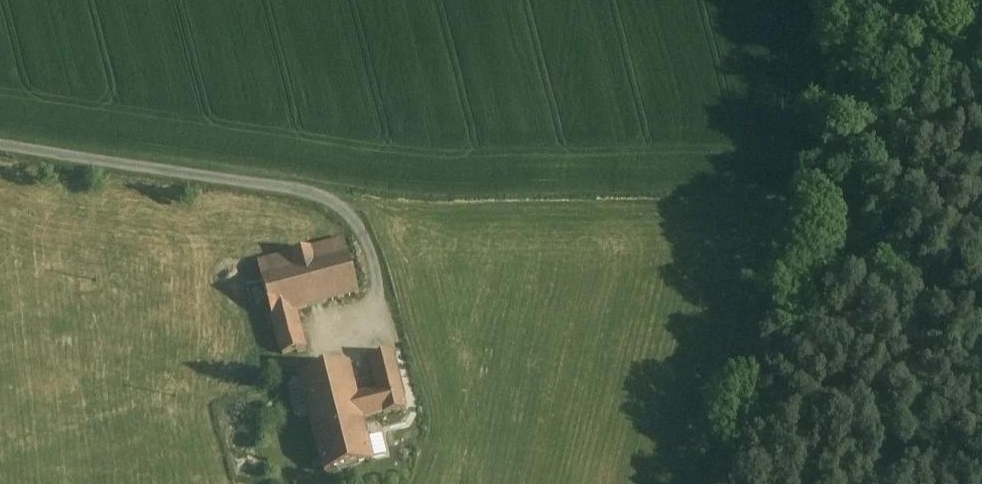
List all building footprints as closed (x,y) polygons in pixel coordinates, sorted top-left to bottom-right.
[(307,250),(257,263),(271,317),(295,311),(358,293),(343,239),(307,250)] [(295,311),(271,317),(282,355),(305,348),(295,311)] [(391,352),(369,358),(377,391),(355,396),(361,419),(383,413),(383,414),(405,409),(391,352)] [(347,364),(299,376),(324,472),(371,460),(361,419),(355,396),(347,364)]
